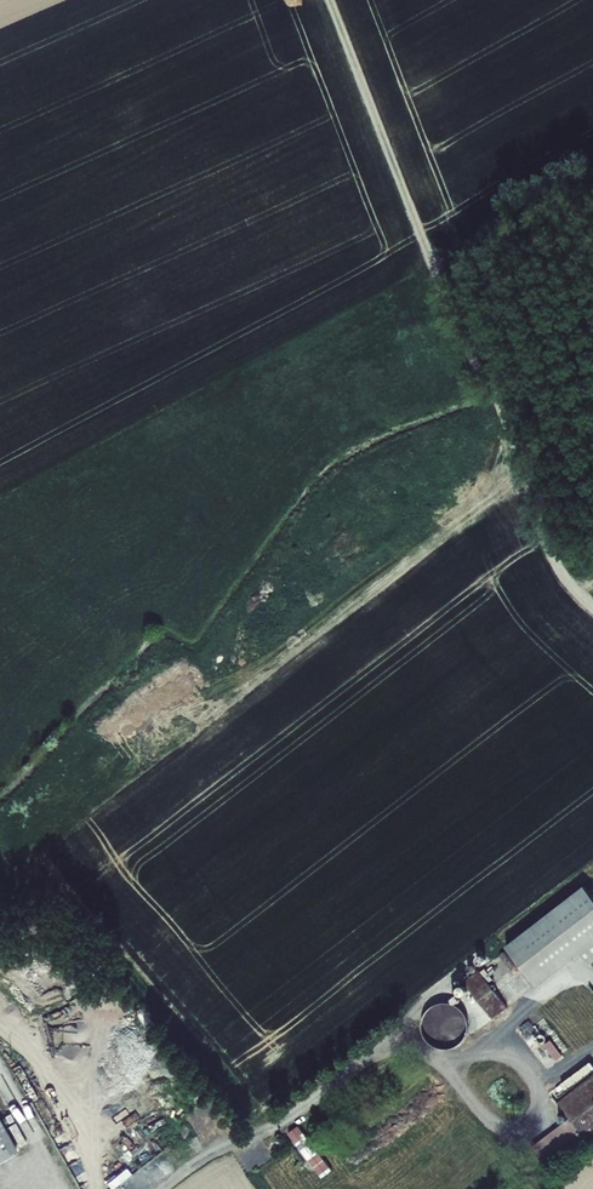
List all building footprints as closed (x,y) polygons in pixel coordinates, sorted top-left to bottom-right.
[(492,1021),(592,944),(592,883),(464,985),(492,1021)] [(437,1010),(426,1037),(455,1049),(466,1022),(437,1010)] [(586,1143),(592,1138),(592,1078),(557,1106),(586,1143)] [(19,1154),(0,1121),(0,1165),(19,1154)] [(298,1129),(286,1138),(322,1183),(333,1174),(298,1129)] [(164,1175),(173,1169),(164,1155),(155,1162),(164,1175)]
